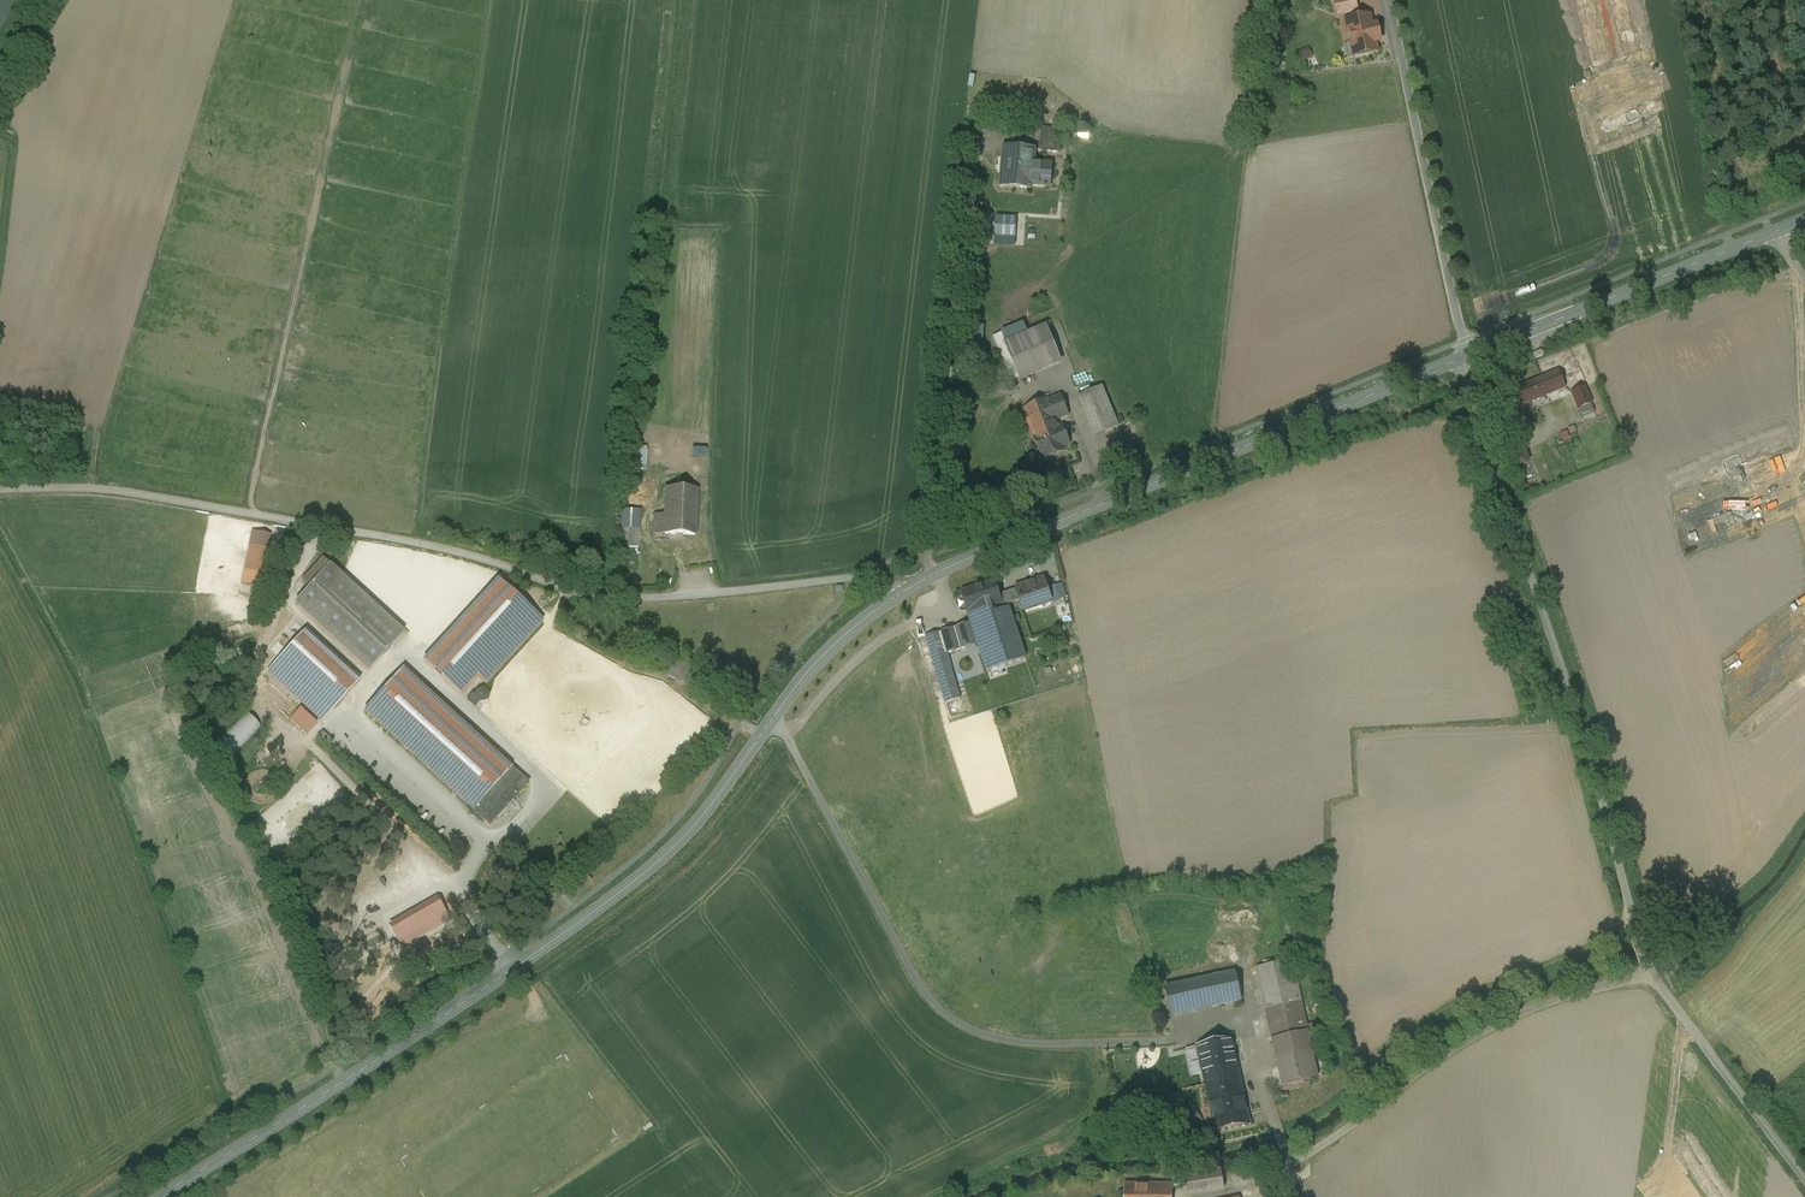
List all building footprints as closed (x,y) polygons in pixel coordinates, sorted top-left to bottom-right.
[(1339,16),(1357,12),(1355,0),(1335,0),(1339,16)] [(1370,17),(1345,22),(1348,34),(1352,34),(1357,56),(1354,56),(1354,57),(1378,52),(1376,43),(1381,42),(1378,30),(1373,31),(1370,17)] [(1273,22),(1265,22),(1264,31),(1272,31),(1273,22)] [(1313,41),(1301,47),(1306,57),(1318,51),(1313,41)] [(1061,130),(1041,128),(1039,151),(1059,153),(1061,130)] [(1034,150),(1005,148),(1004,159),(1007,159),(1004,187),(1030,190),(1031,187),(1045,188),(1045,190),(1046,190),(1047,188),(1048,188),(1048,187),(1050,186),(1051,167),(1050,166),(1033,164),(1034,150)] [(1035,333),(1007,345),(1020,378),(1060,362),(1052,344),(1052,345),(1041,349),(1035,334),(1035,333)] [(1559,371),(1516,389),(1523,405),(1565,388),(1560,375),(1559,371)] [(1568,372),(1560,375),(1565,388),(1573,385),(1568,372)] [(1585,386),(1570,392),(1580,418),(1596,412),(1585,386)] [(1102,389),(1081,397),(1095,430),(1101,432),(1117,426),(1102,389)] [(1048,400),(1024,410),(1035,438),(1034,438),(1043,460),(1053,456),(1052,452),(1070,445),(1062,426),(1060,427),(1055,417),(1066,412),(1067,416),(1068,416),(1060,396),(1048,401),(1048,400)] [(1515,466),(1529,463),(1524,445),(1510,449),(1515,466)] [(626,446),(626,465),(646,466),(646,447),(626,446)] [(699,492),(666,489),(663,516),(655,515),(653,533),(695,537),(699,492)] [(621,547),(640,547),(640,508),(621,508),(621,547)] [(255,535),(252,546),(249,545),(244,570),(256,573),(262,548),(265,548),(267,538),(255,535)] [(323,559),(303,581),(310,587),(330,565),(323,559)] [(404,632),(330,565),(310,587),(295,603),(369,670),(404,632)] [(1034,583),(1017,589),(1017,588),(1016,588),(1016,589),(1020,601),(1023,610),(1039,605),(1038,604),(1050,600),(1051,601),(1044,579),(1033,582),(1034,583)] [(431,652),(424,660),(462,694),(477,677),(485,684),(542,622),(497,580),(431,652)] [(994,582),(962,593),(962,592),(961,593),(962,594),(969,614),(968,614),(969,615),(970,615),(970,614),(988,608),(1001,604),(1002,604),(1002,602),(999,595),(995,583),(995,582),(995,581),(994,582)] [(1016,589),(999,595),(1002,602),(1002,604),(1001,604),(1002,607),(1020,601),(1016,589)] [(988,608),(970,614),(970,615),(969,615),(987,672),(1019,661),(1014,646),(1002,650),(988,608)] [(959,628),(941,633),(942,637),(944,637),(949,654),(965,649),(959,628)] [(359,681),(305,631),(267,672),(322,722),(359,681)] [(942,637),(941,633),(926,638),(945,703),(960,698),(942,637)] [(965,649),(949,654),(958,684),(974,679),(965,649)] [(511,768),(403,669),(364,712),(472,810),(511,768)] [(482,689),(477,691),(470,700),(476,705),(481,699),(485,698),(487,693),(482,689)] [(300,708),(290,719),(306,734),(317,723),(300,708)] [(472,810),(489,826),(528,783),(511,768),(472,810)] [(1292,960),(1257,968),(1273,1040),(1308,1032),(1306,1025),(1292,960)] [(1236,972),(1165,987),(1171,1016),(1242,1000),(1236,972)] [(1314,1024),(1306,1025),(1308,1032),(1309,1038),(1317,1036),(1314,1024)] [(1308,1032),(1273,1040),(1283,1085),(1318,1077),(1309,1038),(1308,1032)] [(1231,1040),(1198,1047),(1201,1062),(1235,1055),(1231,1040)] [(1235,1055),(1201,1062),(1216,1131),(1250,1123),(1235,1055)] [(1221,1171),(1185,1177),(1177,1177),(1177,1186),(1186,1186),(1188,1196),(1224,1190),(1221,1171)] [(1285,1177),(1277,1182),(1287,1196),(1295,1196),(1297,1196),(1285,1177)] [(1125,1184),(1124,1196),(1172,1196),(1172,1185),(1125,1184)]
